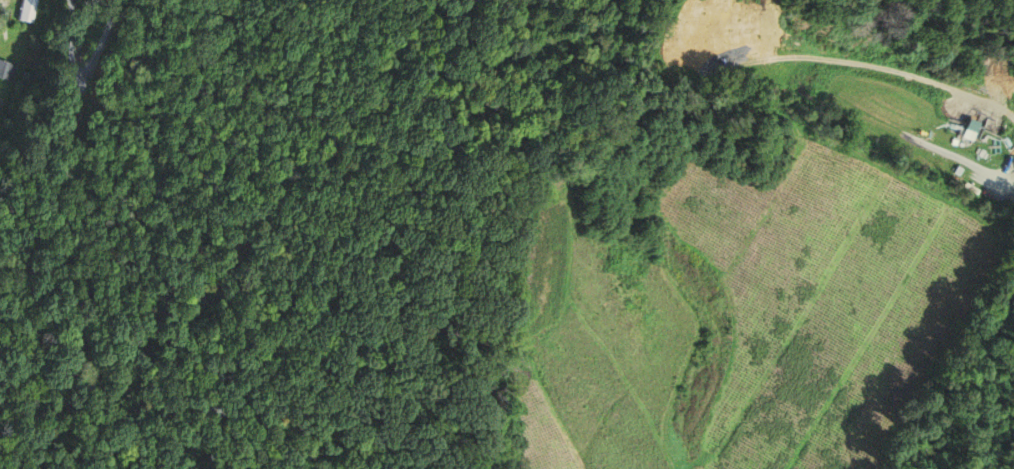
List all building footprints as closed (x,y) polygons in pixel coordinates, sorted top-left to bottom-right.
[(17,21),(33,24),(38,0),(22,0),(17,21)] [(11,82),(16,66),(0,61),(0,78),(11,82)]
